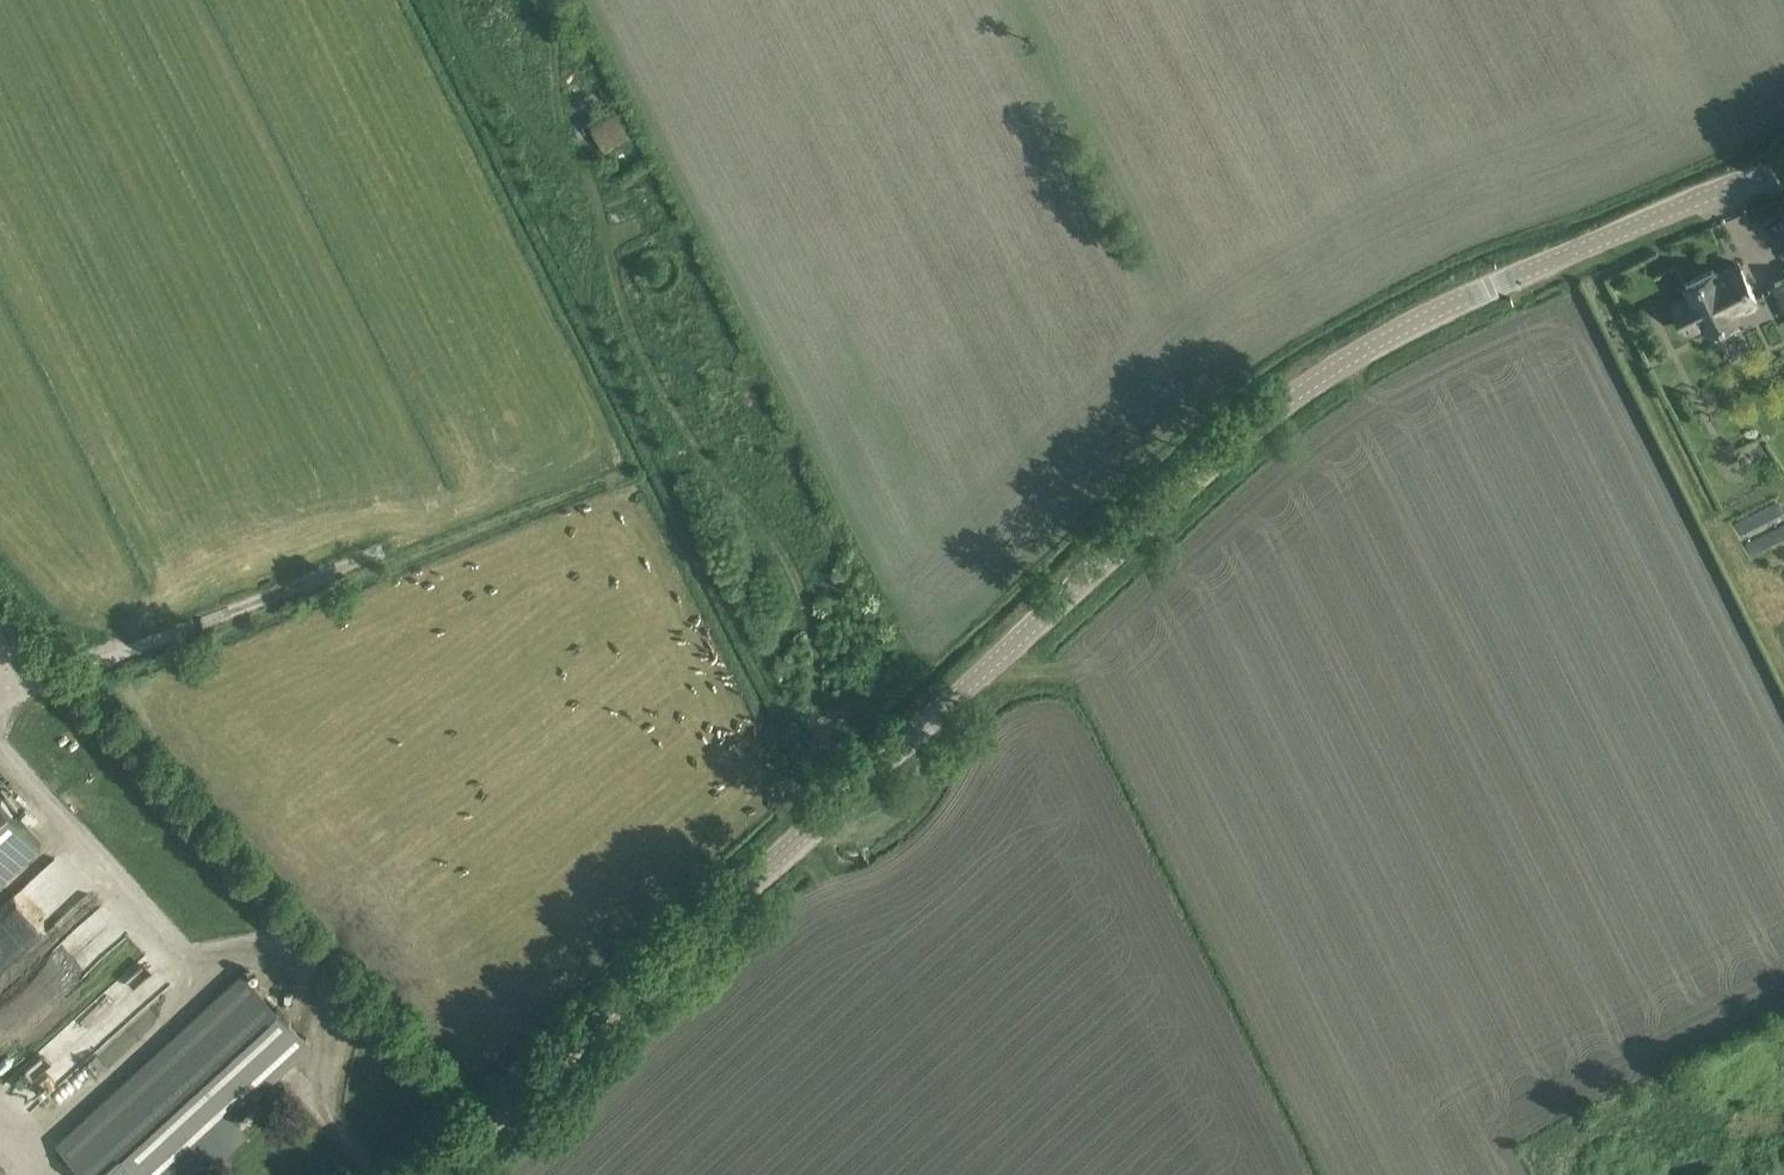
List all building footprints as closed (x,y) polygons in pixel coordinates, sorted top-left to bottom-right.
[(616,108),(590,120),(605,152),(631,139),(616,108)] [(1737,311),(1759,300),(1741,263),(1718,275),(1716,270),(1688,284),(1695,297),(1676,307),(1687,329),(1706,319),(1711,330),(1739,316),(1737,311)] [(42,843),(0,797),(0,881),(42,843)] [(84,1174),(169,1174),(311,1044),(245,972),(56,1144),(84,1174)] [(60,1034),(2,1089),(26,1114),(84,1059),(60,1034)] [(237,1148),(226,1157),(233,1165),(244,1155),(237,1148)] [(0,1162),(0,1174),(12,1174),(0,1162)] [(1761,1174),(1783,1174),(1783,1163),(1761,1174)]
